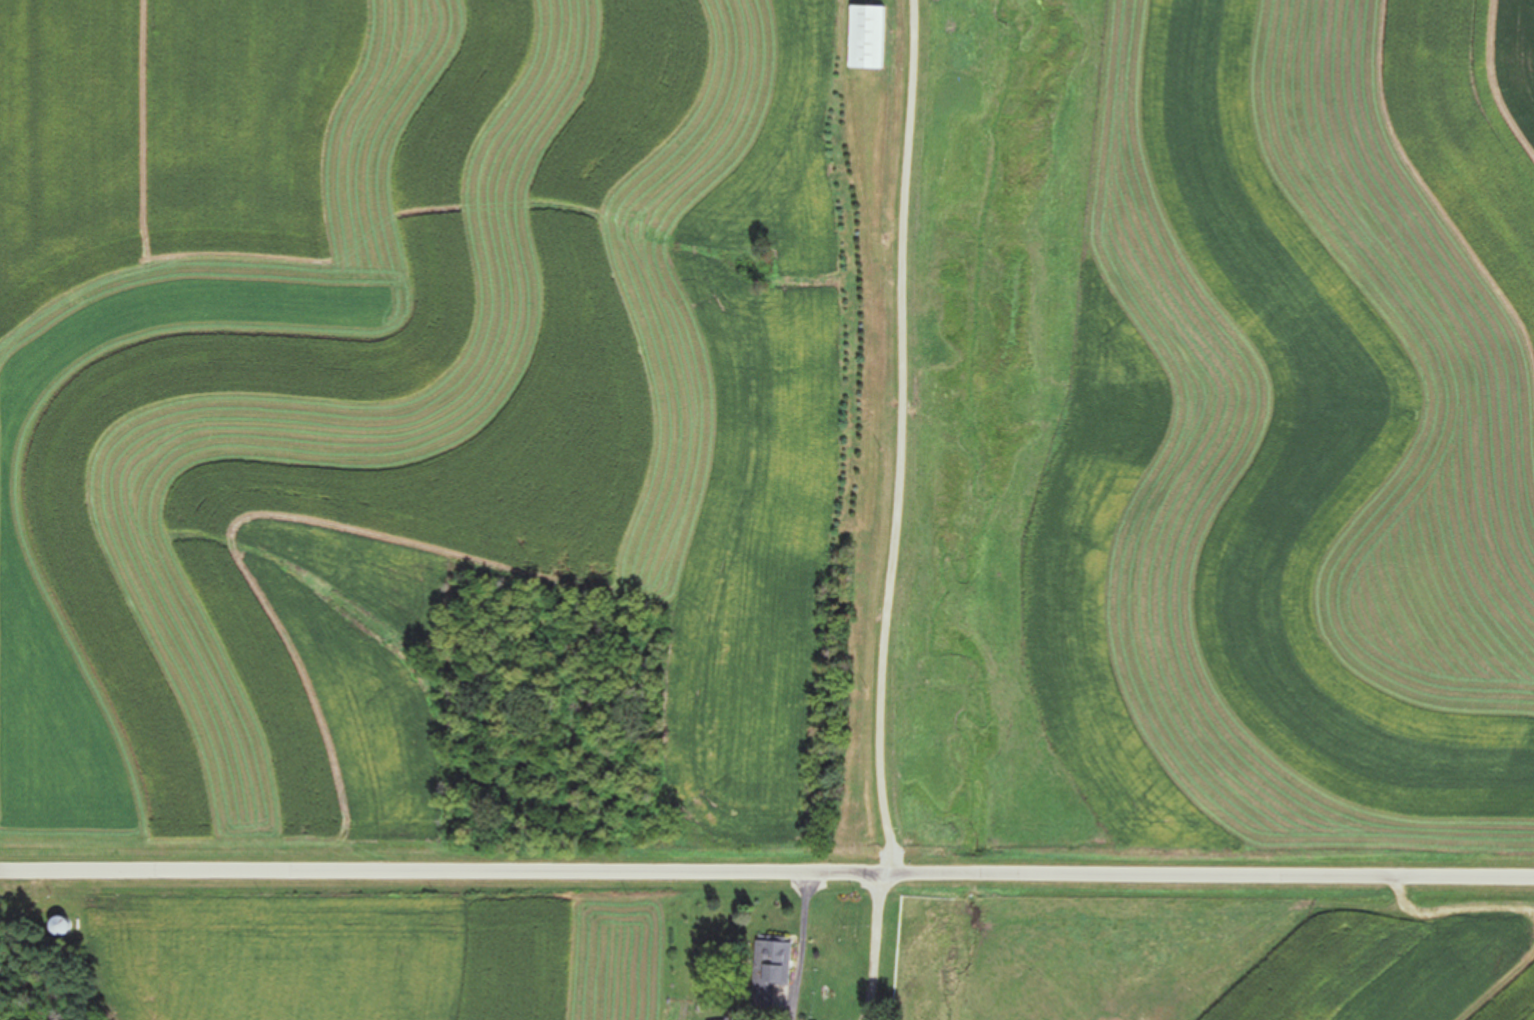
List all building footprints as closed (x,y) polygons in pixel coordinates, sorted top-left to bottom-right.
[(882,68),(883,6),(846,5),(845,68),(882,68)] [(75,922),(65,921),(64,934),(74,935),(75,922)] [(788,942),(753,941),(751,1009),(772,1009),(773,986),(786,986),(788,942)]
